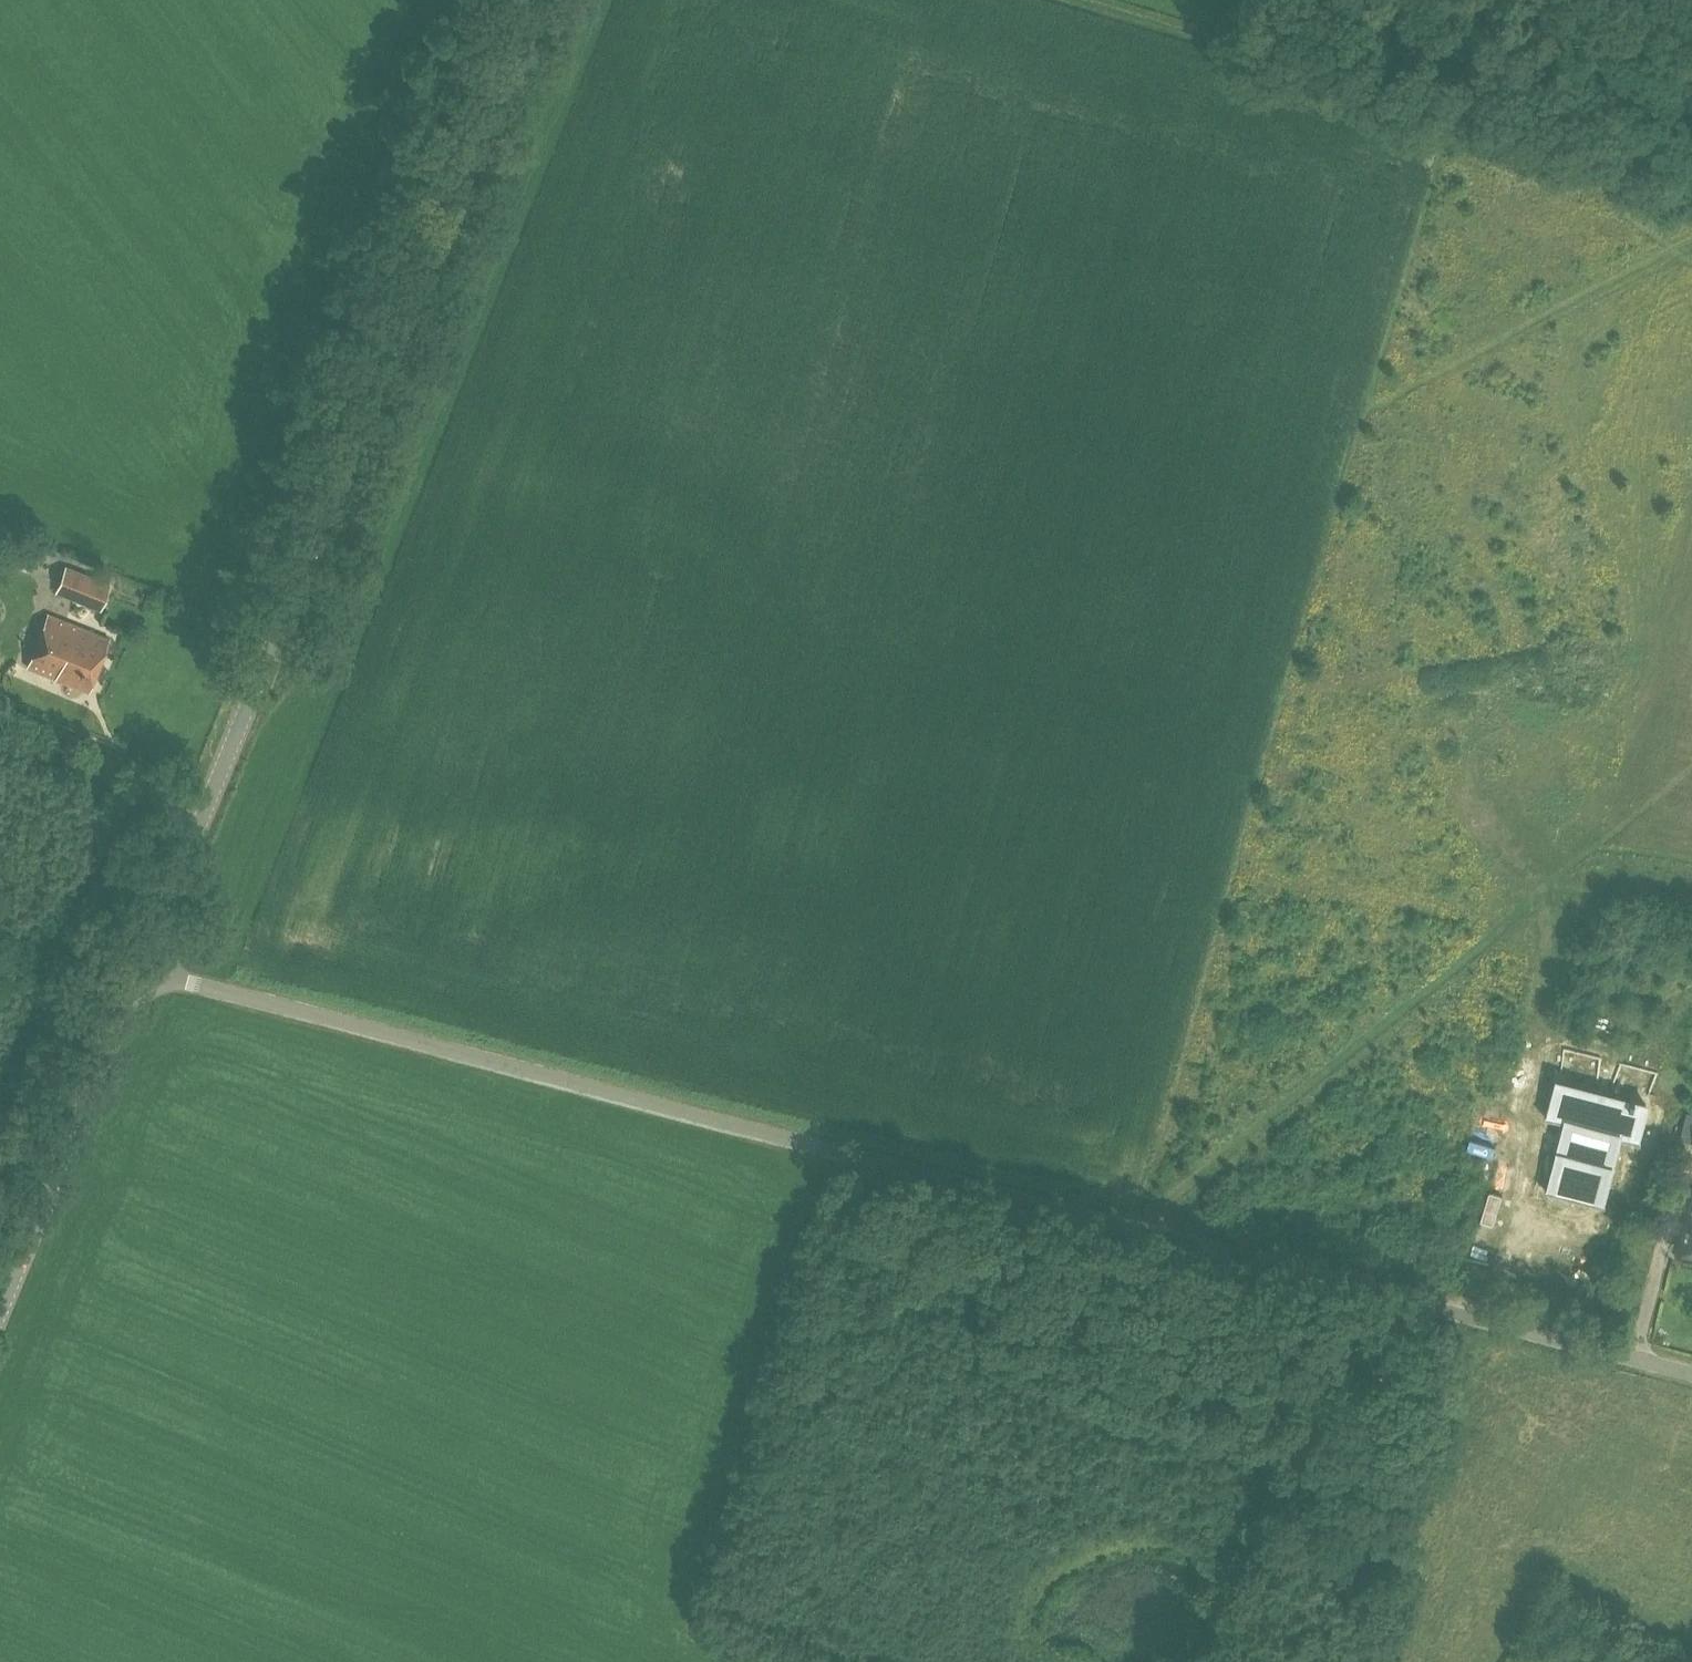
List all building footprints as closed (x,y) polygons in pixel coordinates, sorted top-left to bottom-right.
[(55,592),(101,610),(111,583),(66,565),(55,592)] [(28,665),(89,690),(110,639),(49,614),(28,665)] [(1674,1128),(1675,1126),(1586,1102),(1585,1107),(1586,1107),(1583,1132),(1581,1132),(1581,1140),(1594,1143),(1591,1177),(1586,1176),(1586,1180),(1587,1181),(1585,1207),(1583,1206),(1582,1213),(1624,1225),(1627,1219),(1624,1217),(1636,1193),(1637,1193),(1639,1190),(1634,1188),(1635,1184),(1633,1183),(1643,1158),(1645,1158),(1646,1159),(1647,1156),(1661,1160),(1663,1153),(1672,1128),(1674,1128)]
